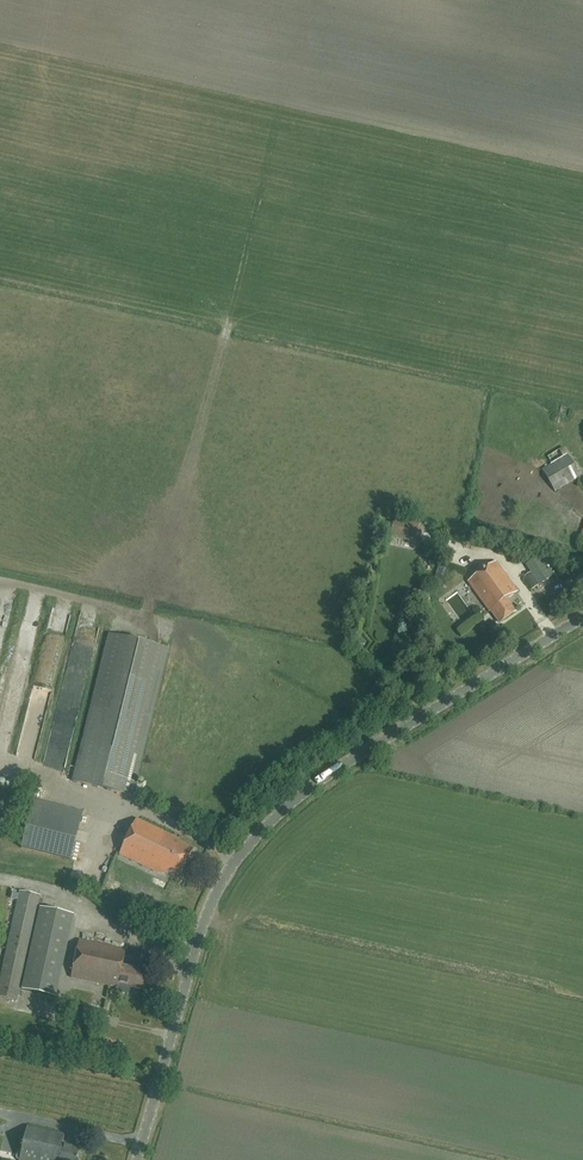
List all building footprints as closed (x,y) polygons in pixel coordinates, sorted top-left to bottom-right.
[(555,491),(581,476),(568,454),(542,469),(555,491)] [(558,498),(560,501),(561,500),(563,504),(571,500),(567,493),(558,498)] [(539,585),(554,574),(549,568),(547,570),(538,556),(526,564),(539,585)] [(491,610),(500,623),(516,612),(507,599),(517,591),(496,561),(468,581),(490,611),(491,610)] [(443,577),(447,567),(440,565),(436,575),(443,577)] [(467,600),(454,601),(456,617),(468,616),(467,600)] [(95,639),(97,609),(80,608),(78,638),(95,639)] [(133,795),(169,648),(110,634),(74,781),(133,795)] [(71,860),(81,820),(32,808),(22,847),(71,860)] [(173,836),(137,819),(120,854),(157,871),(158,869),(169,874),(170,871),(180,876),(193,849),(172,839),(173,836)] [(110,879),(106,887),(117,892),(121,885),(110,879)] [(17,1000),(39,904),(41,895),(21,891),(0,988),(0,996),(17,1000)] [(40,908),(22,989),(56,997),(74,915),(40,908)] [(80,940),(72,977),(118,987),(117,991),(130,994),(131,987),(143,989),(148,970),(124,965),(127,950),(80,940)] [(137,961),(138,943),(128,943),(128,961),(137,961)] [(106,1011),(85,1006),(81,1020),(103,1025),(106,1011)] [(79,1149),(62,1145),(64,1134),(27,1126),(19,1159),(77,1159),(79,1149)]
